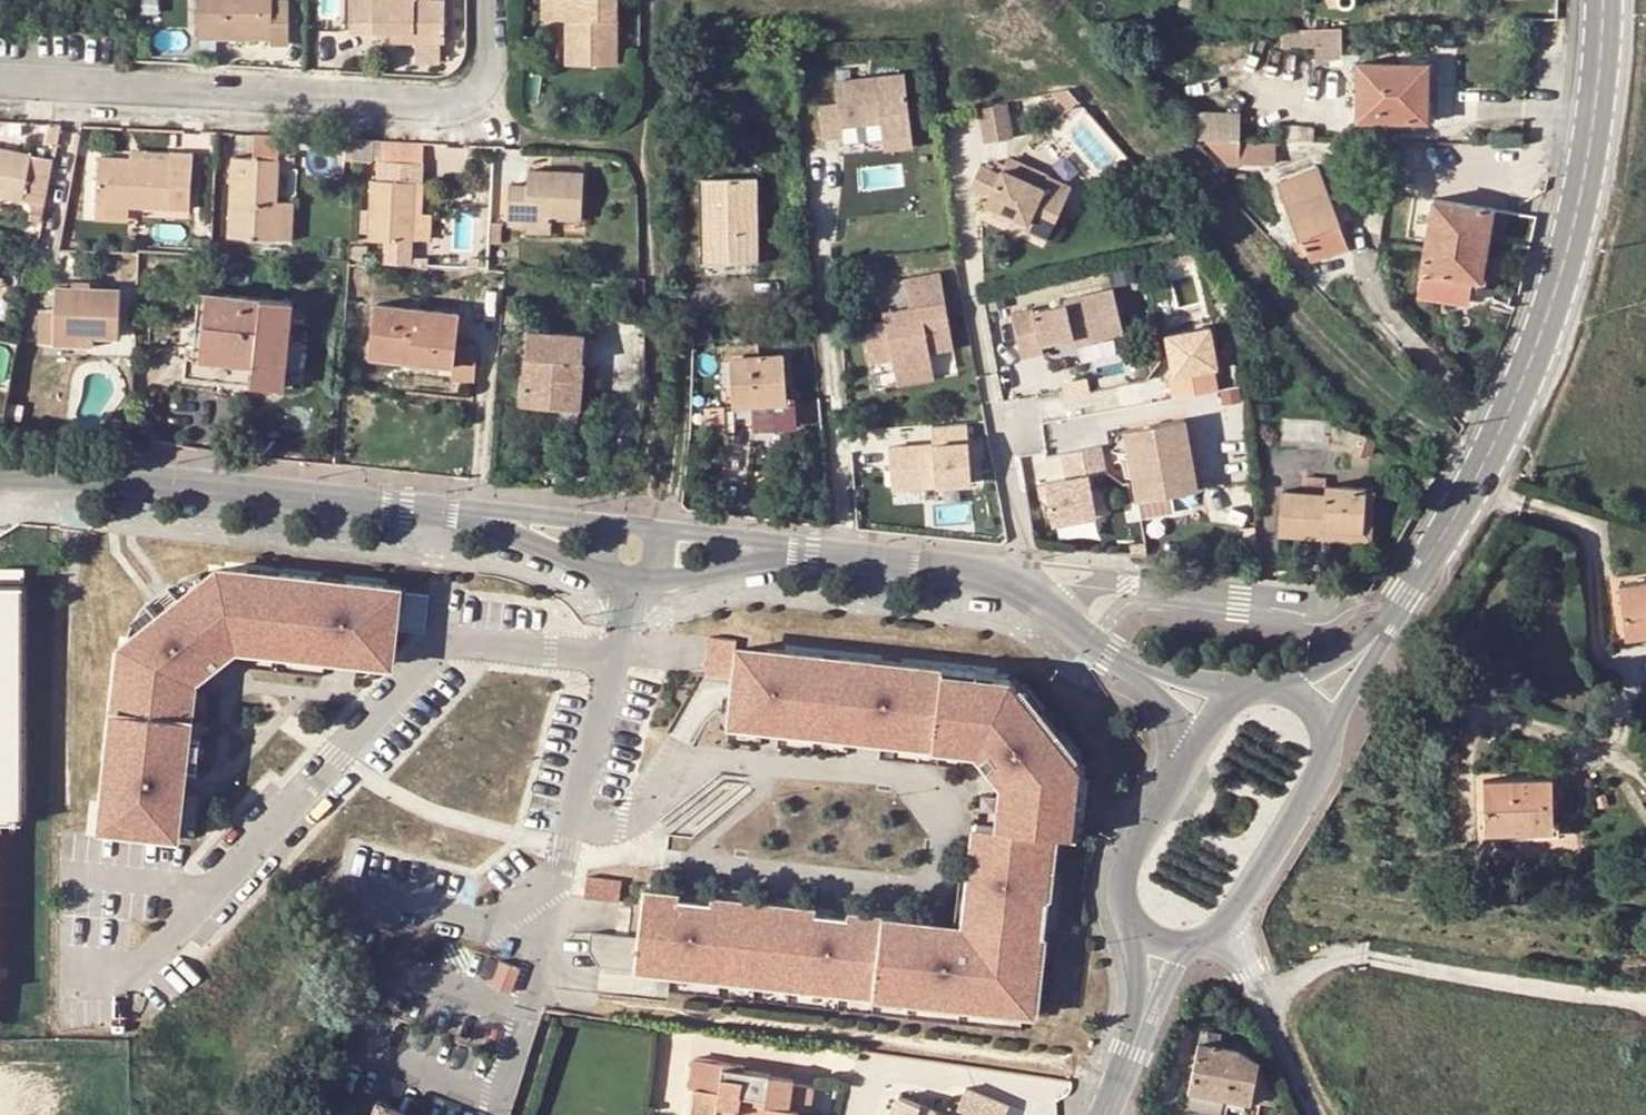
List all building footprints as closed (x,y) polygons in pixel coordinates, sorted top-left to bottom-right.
[(195,37),(227,38),(269,39),(269,45),(285,45),(287,0),(278,0),(196,0),(195,37)] [(347,32),(389,32),(411,31),(411,40),(443,40),(443,0),(347,0),(347,32)] [(558,20),(558,0),(543,0),(543,19),(558,20)] [(567,20),(567,64),(616,64),(617,0),(558,0),(558,20),(567,20)] [(1179,5),(1191,9),(1193,0),(1181,0),(1179,5)] [(1330,8),(1339,7),(1337,0),(1330,0),(1330,8)] [(1320,56),(1351,54),(1349,25),(1318,27),(1320,56)] [(388,40),(411,40),(411,31),(389,32),(388,40)] [(269,48),(269,45),(269,39),(227,38),(227,46),(269,48)] [(1416,65),(1357,64),(1356,120),(1426,120),(1427,96),(1416,96),(1416,65)] [(1416,65),(1416,96),(1427,96),(1427,65),(1416,65)] [(837,78),(839,100),(820,102),(823,136),(843,134),(842,123),(881,119),(883,135),(883,138),(911,135),(904,72),(837,78)] [(1006,104),(979,111),(988,145),(1015,138),(1006,104)] [(881,119),(842,123),(843,134),(843,140),(883,135),(881,119)] [(912,146),(911,135),(883,138),(884,150),(912,146)] [(275,201),(280,137),(254,136),(254,158),(229,157),(226,237),(287,240),(290,202),(275,201)] [(378,142),(353,141),(352,162),(377,162),(378,149),(378,142)] [(1269,163),(1269,145),(1238,145),(1238,163),(1269,163)] [(378,149),(377,162),(420,165),(421,152),(378,149)] [(18,201),(27,155),(0,150),(0,197),(18,201)] [(129,159),(168,161),(168,152),(130,150),(129,159)] [(134,208),(188,210),(191,154),(168,152),(168,161),(129,159),(97,158),(94,206),(134,208)] [(27,155),(18,201),(43,205),(51,159),(27,155)] [(376,179),(369,179),(366,240),(384,241),(384,262),(411,263),(412,237),(414,184),(419,184),(420,165),(377,162),(376,179)] [(1001,174),(981,164),(971,187),(990,196),(987,204),(1027,222),(1024,228),(1048,240),(1072,186),(1048,175),(1043,187),(1003,169),(1001,174)] [(1295,228),(1312,260),(1347,246),(1316,166),(1277,180),(1296,228),(1295,228)] [(580,220),(583,174),(528,171),(528,185),(510,184),(509,200),(508,225),(526,225),(526,218),(551,219),(580,220)] [(758,262),(756,178),(700,179),(702,264),(758,262)] [(416,216),(419,184),(414,184),(412,237),(428,238),(430,217),(416,216)] [(1435,200),(1419,295),(1468,303),(1472,281),(1497,285),(1509,212),(1435,200)] [(134,216),(134,208),(94,206),(94,215),(134,216)] [(551,219),(526,218),(526,225),(551,227),(551,219)] [(347,250),(346,261),(346,265),(360,266),(361,251),(347,250)] [(433,251),(415,250),(414,264),(433,265),(433,251)] [(886,323),(865,328),(870,362),(892,358),(895,372),(933,365),(930,352),(955,348),(942,275),(907,280),(911,308),(894,312),(897,322),(886,323)] [(604,294),(604,284),(593,283),(591,293),(604,294)] [(54,287),(51,344),(91,347),(92,336),(115,338),(118,290),(54,287)] [(1074,302),(1075,308),(1042,315),(1041,310),(1020,315),(1028,357),(1050,352),(1048,344),(1079,337),(1081,348),(1131,338),(1124,307),(1121,292),(1074,302)] [(289,303),(205,293),(198,358),(184,357),(183,376),(221,380),(223,361),(251,364),(249,382),(281,385),(289,303)] [(1124,307),(1131,338),(1144,335),(1137,304),(1124,307)] [(374,305),(368,357),(450,368),(448,382),(470,385),(475,347),(453,344),(457,315),(374,305)] [(886,323),(897,322),(894,312),(885,314),(886,323)] [(1210,329),(1164,337),(1175,396),(1215,388),(1212,373),(1218,372),(1210,329)] [(580,400),(585,336),(529,332),(523,406),(548,409),(550,398),(580,400)] [(724,359),(726,376),(732,376),(733,406),(752,405),(754,430),(793,427),(792,403),(786,403),(783,356),(724,359)] [(221,380),(249,382),(251,364),(223,361),(221,380)] [(935,380),(933,365),(895,372),(897,386),(935,380)] [(578,423),(580,400),(550,398),(548,409),(547,421),(578,423)] [(1183,495),(1201,493),(1193,421),(1132,429),(1140,500),(1183,495)] [(931,446),(887,449),(891,496),(972,490),(968,427),(930,430),(931,446)] [(1354,453),(1369,458),(1374,441),(1348,432),(1344,445),(1355,449),(1354,453)] [(1099,447),(1060,455),(1065,480),(1041,485),(1041,486),(1044,498),(1049,525),(1094,516),(1086,476),(1104,473),(1099,447)] [(1044,498),(1041,486),(1034,488),(1037,500),(1044,498)] [(1326,529),(1362,531),(1364,489),(1325,487),(1325,495),(1281,493),(1279,534),(1326,537),(1326,529)] [(1371,540),(1375,490),(1364,489),(1362,531),(1326,529),(1326,537),(1371,540)] [(1183,495),(1140,500),(1141,517),(1185,512),(1183,495)] [(23,581),(23,570),(0,570),(0,581),(23,581)] [(209,571),(209,575),(175,591),(233,659),(254,641),(392,656),(395,629),(399,592),(227,570),(227,573),(209,571)] [(209,571),(163,576),(158,580),(144,592),(139,597),(118,641),(152,611),(175,591),(209,575),(209,571)] [(1620,585),(1625,638),(1645,636),(1645,582),(1620,585)] [(16,819),(17,585),(0,585),(0,819),(16,819)] [(233,659),(175,591),(152,611),(209,680),(213,677),(228,663),(233,659)] [(427,595),(399,592),(395,629),(423,632),(427,595)] [(117,657),(115,657),(96,829),(177,837),(192,694),(209,680),(152,611),(118,641),(117,657)] [(738,641),(709,637),(705,675),(734,678),(737,649),(738,641)] [(764,718),(965,740),(983,742),(990,750),(981,758),(1001,779),(1010,771),(1016,778),(1015,785),(1014,794),(1010,828),(997,826),(977,824),(964,944),(935,941),(936,927),(919,925),(919,921),(848,912),(847,917),(817,913),(817,909),(781,905),(781,909),(747,905),(748,901),(711,897),(711,901),(681,898),(681,893),(645,889),(639,937),(591,932),(589,948),(599,966),(636,970),(670,974),(1024,1014),(1033,935),(1050,937),(1054,900),(1037,898),(1045,833),(1061,835),(1077,837),(1086,756),(1025,679),(789,651),(789,655),(737,649),(734,678),(733,690),(729,725),(763,729),(764,718)] [(965,740),(764,718),(763,729),(964,752),(965,740)] [(1554,826),(1553,778),(1483,780),(1483,832),(1535,832),(1535,826),(1554,826)] [(997,826),(1010,828),(1014,794),(1015,785),(1001,793),(997,826)] [(1061,835),(1045,833),(1037,898),(1054,900),(1061,835)] [(624,881),(587,877),(584,897),(621,901),(624,881)] [(781,905),(748,901),(747,905),(781,909),(781,905)] [(1636,905),(1634,918),(1645,920),(1645,907),(1636,905)] [(1050,937),(1033,935),(1024,1014),(1041,1016),(1050,937)] [(518,968),(499,961),(490,986),(509,993),(518,968)] [(1221,1109),(1225,1093),(1250,1099),(1281,1105),(1260,1064),(1257,1062),(1237,1050),(1216,1046),(1219,1033),(1207,1031),(1205,1044),(1196,1042),(1188,1087),(1185,1102),(1221,1109)] [(769,1080),(770,1072),(744,1069),(744,1063),(723,1061),(694,1057),(690,1086),(718,1090),(717,1103),(739,1105),(737,1114),(738,1114),(797,1114),(798,1108),(812,1109),(815,1085),(792,1083),(769,1080)] [(1008,1105),(964,1087),(953,1114),(1003,1114),(1008,1105)] [(898,1094),(890,1114),(949,1114),(898,1094)] [(715,1114),(738,1114),(737,1114),(739,1105),(717,1103),(715,1114)] [(385,1106),(382,1114),(409,1114),(385,1106)]
